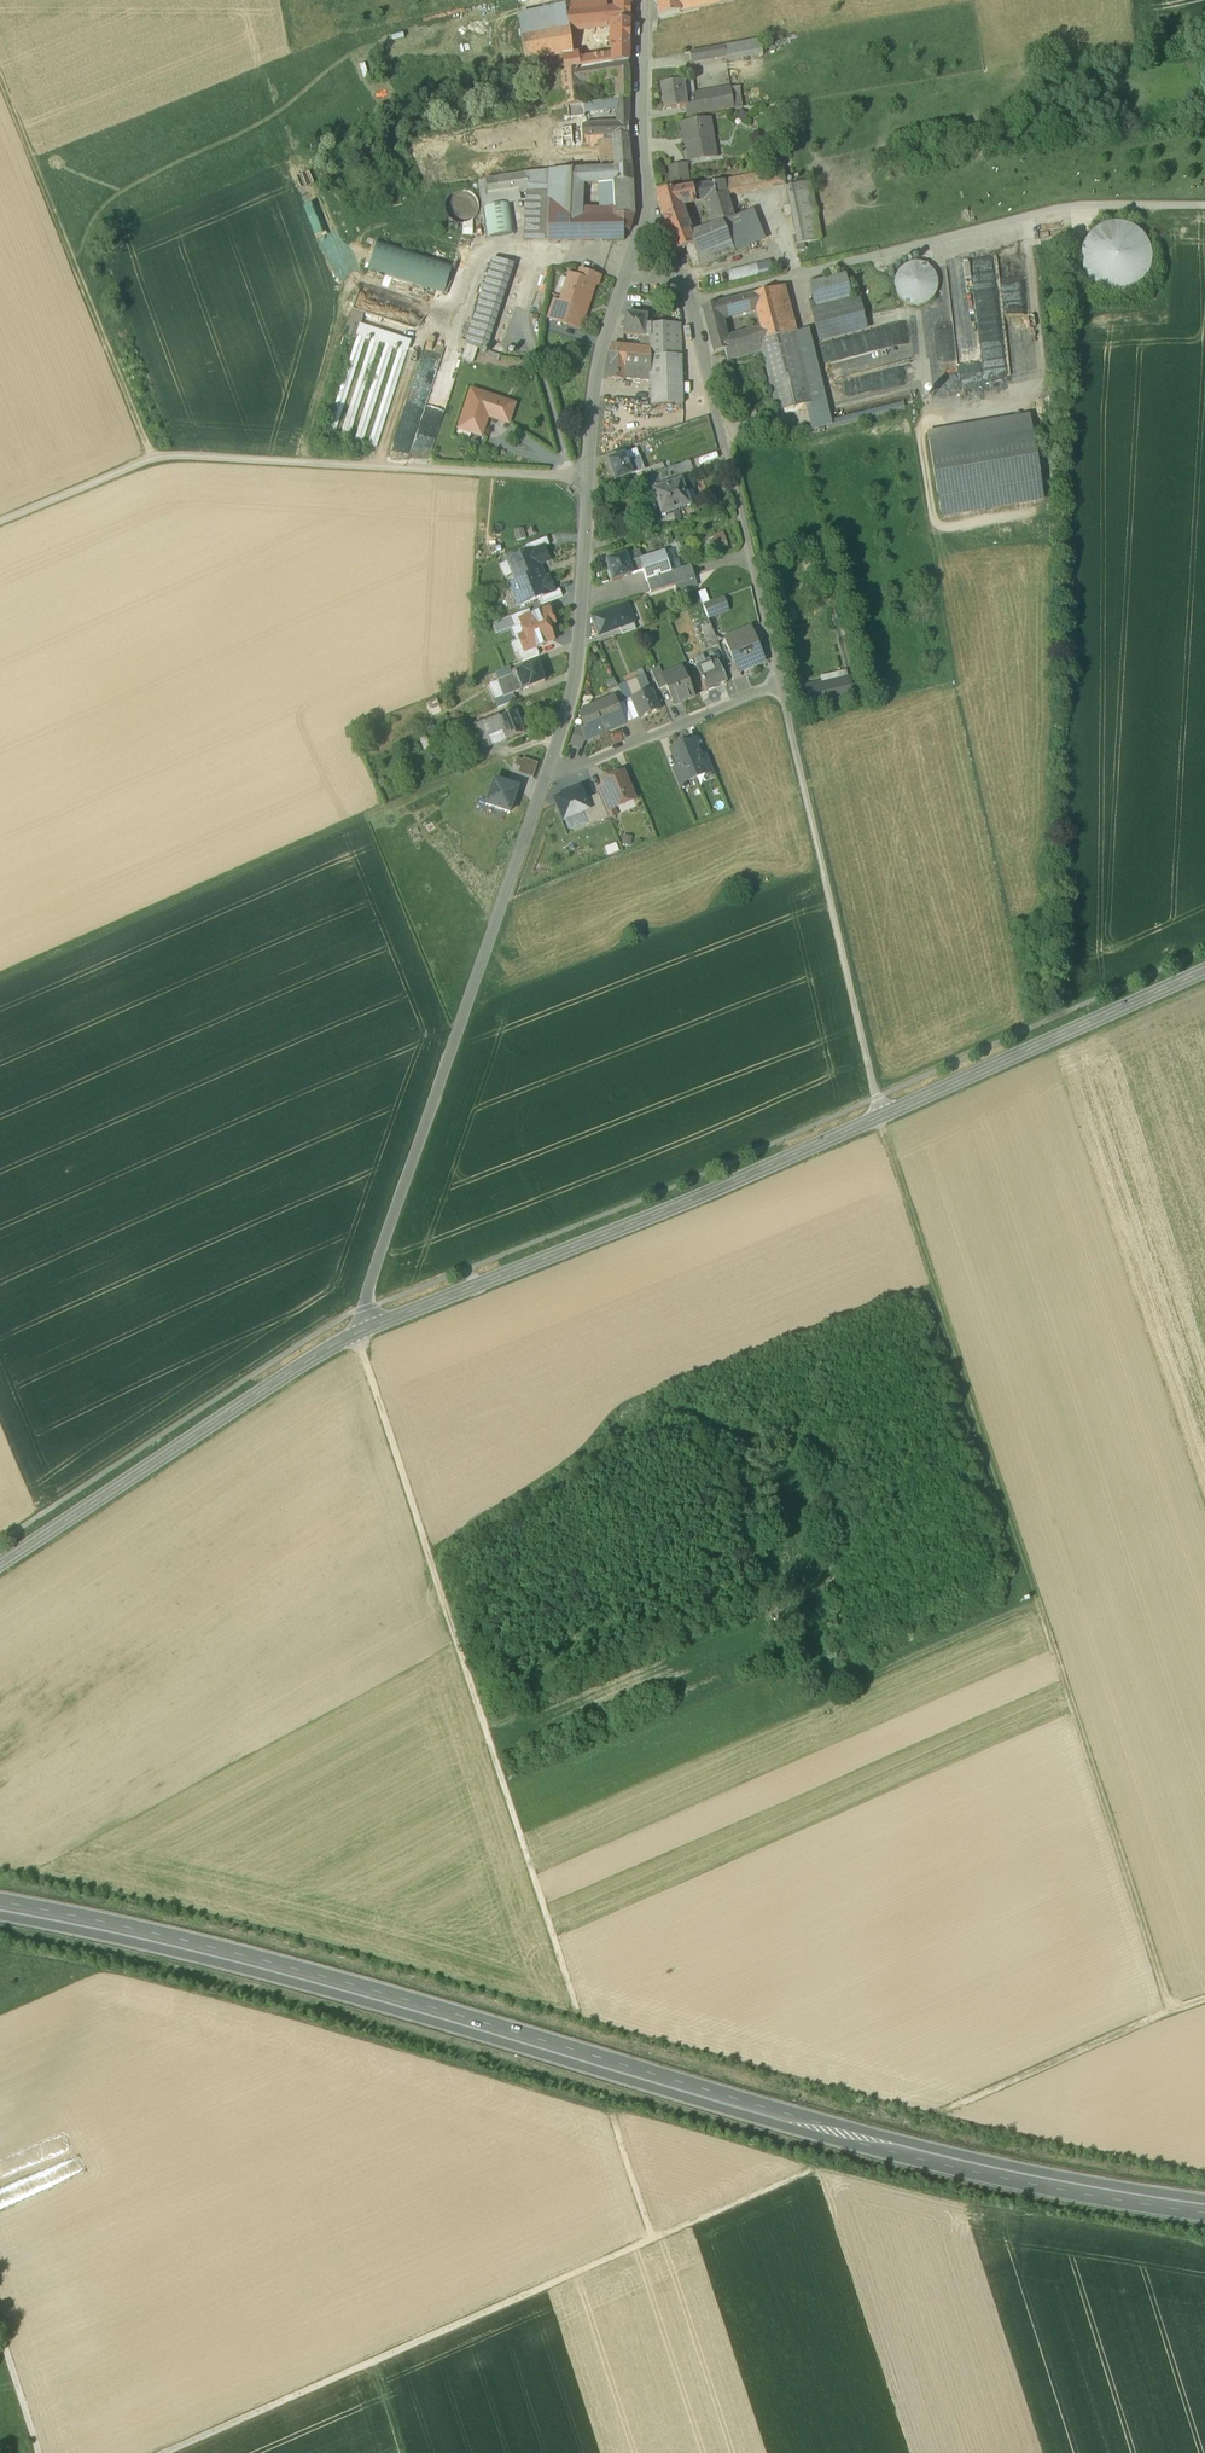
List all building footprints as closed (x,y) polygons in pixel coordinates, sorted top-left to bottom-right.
[(616,7),(606,8),(569,12),(566,12),(567,27),(569,27),(570,30),(585,29),(595,30),(609,29),(611,22),(630,22),(630,0),(615,0),(616,7)] [(659,17),(680,13),(680,12),(678,0),(657,0),(659,17)] [(680,12),(719,4),(718,0),(678,0),(680,12)] [(606,1),(568,4),(569,12),(606,8),(606,1)] [(557,29),(554,9),(520,16),(522,35),(557,29)] [(609,29),(612,54),(613,65),(629,62),(630,22),(611,22),(609,29)] [(557,29),(522,35),(526,61),(559,57),(573,56),(570,30),(569,27),(567,27),(557,29)] [(760,40),(723,46),(725,56),(725,62),(762,55),(760,40)] [(723,46),(689,52),(691,62),(725,56),(723,46)] [(573,56),(559,57),(560,74),(585,70),(613,65),(612,54),(574,60),(573,56)] [(627,65),(598,69),(600,81),(618,78),(619,82),(618,92),(628,92),(628,75),(627,65)] [(598,69),(586,72),(585,70),(560,74),(562,88),(582,86),(582,84),(600,81),(598,69)] [(692,81),(682,83),(684,98),(695,96),(694,93),(692,81)] [(682,83),(661,86),(664,110),(685,107),(686,107),(684,98),(682,83)] [(562,88),(563,97),(583,95),(582,86),(562,88)] [(730,87),(694,93),(695,96),(684,98),(686,107),(685,107),(686,116),(733,108),(730,87)] [(629,99),(628,92),(618,92),(617,94),(602,98),(602,102),(629,99)] [(563,97),(564,108),(569,107),(578,106),(583,106),(583,95),(563,97)] [(578,106),(579,119),(585,119),(585,114),(617,109),(617,111),(619,111),(628,110),(629,99),(602,102),(583,106),(578,106)] [(579,119),(578,106),(569,107),(571,129),(562,129),(563,139),(572,139),(587,138),(587,146),(600,145),(599,138),(599,126),(586,127),(585,119),(579,119)] [(619,125),(599,126),(599,138),(628,136),(628,110),(619,111),(619,125)] [(709,120),(682,124),(684,138),(686,138),(689,161),(712,157),(709,140),(712,139),(709,120)] [(628,136),(599,138),(600,145),(601,160),(602,169),(612,168),(612,167),(631,166),(628,136)] [(587,138),(572,139),(572,146),(587,146),(587,138)] [(601,160),(573,161),(573,170),(602,169),(601,160)] [(686,164),(669,167),(672,185),(688,181),(686,164)] [(614,215),(614,208),(581,208),(582,184),(613,183),(632,181),(631,166),(612,167),(612,168),(602,169),(573,170),(560,170),(550,171),(547,241),(623,239),(623,230),(629,231),(631,215),(614,215)] [(782,168),(724,180),(726,194),(785,183),(782,168)] [(550,171),(485,179),(488,198),(528,192),(524,241),(547,241),(550,171)] [(724,180),(698,185),(701,199),(705,198),(726,194),(724,180)] [(614,215),(631,215),(633,201),(632,181),(613,183),(614,208),(614,215)] [(810,181),(786,186),(797,243),(822,239),(810,181)] [(698,185),(692,187),(695,199),(700,198),(700,199),(701,199),(698,185)] [(692,187),(656,194),(663,220),(665,227),(676,252),(685,248),(693,245),(694,244),(689,233),(682,214),(679,204),(695,200),(695,199),(692,187)] [(474,195),(468,192),(462,190),(456,191),(453,193),(450,196),(447,200),(445,204),(445,210),(447,215),(449,218),(453,221),(456,223),(460,224),(464,223),(468,222),(473,219),(476,216),(477,213),(478,209),(478,204),(476,199),(474,195)] [(726,194),(705,198),(713,224),(721,220),(721,221),(733,217),(726,194)] [(484,210),(489,238),(516,234),(511,205),(484,210)] [(753,209),(733,217),(721,221),(734,252),(765,240),(753,209)] [(713,224),(689,233),(694,244),(693,245),(699,259),(701,265),(734,252),(721,221),(721,220),(713,224)] [(1154,266),(1154,257),(1145,231),(1128,224),(1116,223),(1092,232),(1086,245),(1085,258),(1095,285),(1112,293),(1122,294),(1146,285),(1154,266)] [(366,270),(445,295),(455,264),(376,238),(366,270)] [(699,259),(693,245),(685,248),(691,262),(699,259)] [(493,258),(466,345),(486,351),(513,265),(493,258)] [(936,292),(938,284),(936,276),(931,268),(924,264),(916,262),(907,264),(900,269),(896,276),(894,284),(896,293),(901,300),(908,304),(916,306),(924,304),(931,299),(936,292)] [(732,280),(760,275),(758,264),(730,269),(732,280)] [(966,268),(948,270),(957,359),(966,358),(966,356),(976,355),(972,315),(955,317),(954,307),(956,307),(955,298),(970,296),(966,268)] [(579,278),(570,276),(561,304),(553,301),(548,318),(580,329),(595,285),(598,286),(601,277),(581,271),(579,278)] [(845,275),(810,284),(816,309),(852,300),(845,275)] [(784,287),(772,290),(784,335),(795,333),(788,306),(789,306),(789,305),(784,287)] [(772,290),(752,295),(756,308),(762,330),(765,340),(784,335),(772,290)] [(752,295),(740,298),(744,311),(756,308),(752,295)] [(740,298),(715,305),(719,318),(744,311),(740,298)] [(852,300),(816,309),(811,311),(819,342),(866,330),(858,298),(852,300)] [(719,318),(715,305),(702,308),(711,343),(724,339),(719,318)] [(356,310),(354,322),(363,324),(365,313),(356,310)] [(646,316),(626,314),(625,321),(621,321),(620,328),(624,328),(623,334),(643,337),(645,324),(646,316)] [(674,324),(649,325),(649,337),(649,349),(650,357),(674,357),(674,356),(674,324)] [(359,329),(351,326),(347,335),(356,338),(359,329)] [(410,342),(361,326),(358,335),(365,337),(372,339),(379,342),(386,344),(393,346),(399,348),(407,350),(410,342)] [(762,330),(724,340),(727,350),(760,341),(765,340),(762,330)] [(804,331),(795,333),(806,380),(811,403),(821,401),(804,331)] [(765,340),(760,341),(763,352),(762,352),(771,388),(806,380),(795,333),(784,335),(765,340)] [(365,337),(358,335),(327,431),(334,434),(365,337)] [(372,339),(340,436),(348,438),(379,342),(372,339)] [(724,339),(711,343),(714,353),(725,351),(727,350),(724,340),(724,339)] [(727,350),(725,351),(727,361),(762,352),(763,352),(760,341),(727,350)] [(386,344),(354,440),(362,443),(393,346),(386,344)] [(649,349),(611,345),(609,365),(650,369),(650,368),(650,357),(649,349)] [(399,348),(368,445),(376,447),(407,350),(399,348)] [(674,357),(650,357),(650,368),(650,369),(650,381),(651,405),(682,404),(681,356),(674,356),(674,357)] [(650,369),(609,365),(607,379),(624,381),(624,379),(650,381),(650,369)] [(806,380),(771,388),(776,411),(811,403),(806,380)] [(502,401),(471,391),(459,429),(481,436),(488,414),(496,417),(495,419),(496,420),(502,401)] [(514,405),(502,401),(496,420),(508,423),(514,405)] [(932,440),(944,517),(1041,501),(1029,424),(932,440)] [(624,455),(627,462),(639,458),(636,451),(624,455)] [(624,455),(608,461),(615,481),(631,475),(627,462),(624,455)] [(639,458),(627,462),(631,475),(643,470),(639,458)] [(675,467),(639,480),(644,495),(653,492),(652,491),(680,481),(675,467)] [(680,481),(652,491),(653,492),(661,517),(690,507),(681,481),(680,481)] [(546,538),(526,546),(528,553),(543,547),(549,545),(546,538)] [(735,554),(729,540),(719,544),(721,549),(715,551),(719,561),(735,554)] [(528,553),(507,561),(516,582),(542,572),(539,565),(549,561),(543,547),(528,553)] [(639,551),(626,555),(629,564),(642,560),(639,551)] [(671,551),(664,553),(671,573),(680,570),(676,561),(674,561),(671,551)] [(642,560),(629,564),(632,575),(643,571),(646,582),(671,574),(671,573),(664,553),(642,560)] [(626,555),(606,562),(609,572),(607,572),(609,579),(612,579),(612,581),(632,575),(629,564),(626,555)] [(690,567),(683,570),(687,582),(694,580),(690,567)] [(680,570),(671,573),(671,574),(646,582),(650,593),(675,585),(687,582),(683,570),(683,569),(680,570)] [(516,582),(509,585),(518,606),(539,598),(554,592),(554,591),(548,577),(545,579),(542,572),(516,582)] [(687,582),(675,585),(677,593),(697,587),(694,580),(687,582)] [(554,592),(539,598),(542,605),(562,596),(559,589),(554,591),(554,592)] [(722,597),(702,605),(707,618),(717,615),(715,610),(726,606),(722,597)] [(633,622),(627,605),(593,617),(599,635),(620,627),(633,622)] [(529,610),(511,617),(515,627),(520,625),(519,621),(531,617),(529,610)] [(531,617),(519,621),(520,625),(525,636),(529,634),(547,627),(554,625),(548,610),(531,617)] [(636,629),(633,622),(620,627),(623,634),(636,629)] [(718,645),(710,625),(701,628),(709,649),(718,645)] [(547,627),(529,634),(525,636),(518,638),(523,650),(524,653),(536,648),(553,642),(547,627)] [(751,627),(723,638),(734,664),(738,673),(739,672),(761,663),(752,641),(756,639),(751,627)] [(536,648),(524,653),(523,650),(517,652),(521,662),(539,655),(536,648)] [(727,683),(718,661),(712,663),(710,660),(696,666),(706,691),(727,683)] [(511,674),(497,679),(499,690),(502,698),(513,694),(544,682),(537,663),(530,666),(511,674)] [(734,664),(727,666),(732,680),(740,677),(739,672),(738,673),(734,664)] [(508,667),(494,673),(497,679),(511,674),(508,667)] [(663,677),(659,667),(650,671),(658,690),(666,687),(662,677),(663,677)] [(693,697),(681,669),(663,677),(662,677),(666,687),(674,705),(693,697)] [(645,676),(636,679),(642,694),(651,690),(645,676)] [(849,678),(816,686),(816,684),(806,686),(811,707),(820,704),(820,703),(852,695),(849,678)] [(631,696),(626,683),(618,687),(623,699),(631,696)] [(623,699),(618,687),(609,690),(613,699),(614,698),(616,705),(624,702),(623,699)] [(659,711),(651,690),(642,694),(632,698),(640,719),(659,711)] [(502,698),(494,702),(497,708),(515,701),(513,694),(502,698)] [(613,699),(593,707),(597,718),(596,718),(598,721),(599,721),(604,734),(621,726),(618,719),(621,718),(616,705),(614,698),(613,699)] [(593,707),(584,711),(581,717),(586,729),(585,731),(581,743),(604,734),(599,721),(598,721),(596,718),(597,718),(593,707)] [(523,732),(515,712),(503,717),(500,719),(499,716),(473,726),(477,736),(486,733),(487,736),(502,730),(506,739),(523,732)] [(585,731),(577,728),(571,745),(579,748),(581,743),(585,731)] [(502,730),(487,736),(491,745),(506,739),(502,730)] [(486,733),(477,736),(483,750),(491,746),(487,736),(486,733)] [(701,758),(694,742),(682,746),(696,779),(706,775),(707,774),(701,758)] [(696,779),(682,746),(671,751),(678,768),(685,783),(686,783),(696,779)] [(715,775),(707,756),(701,758),(707,774),(706,775),(707,778),(715,775)] [(514,766),(520,768),(522,761),(516,759),(514,766)] [(520,768),(518,773),(533,778),(538,764),(523,759),(522,761),(520,768)] [(685,783),(678,768),(671,771),(679,789),(687,786),(686,783),(685,783)] [(623,772),(602,781),(604,788),(612,806),(613,805),(615,809),(635,801),(623,772)] [(486,806),(509,814),(517,789),(494,781),(486,806)] [(612,806),(604,788),(596,791),(598,795),(607,818),(617,814),(615,809),(613,805),(612,806)] [(580,789),(554,800),(563,821),(584,813),(589,811),(585,801),(580,789)] [(607,818),(598,795),(585,801),(589,811),(584,813),(589,826),(607,818)]
